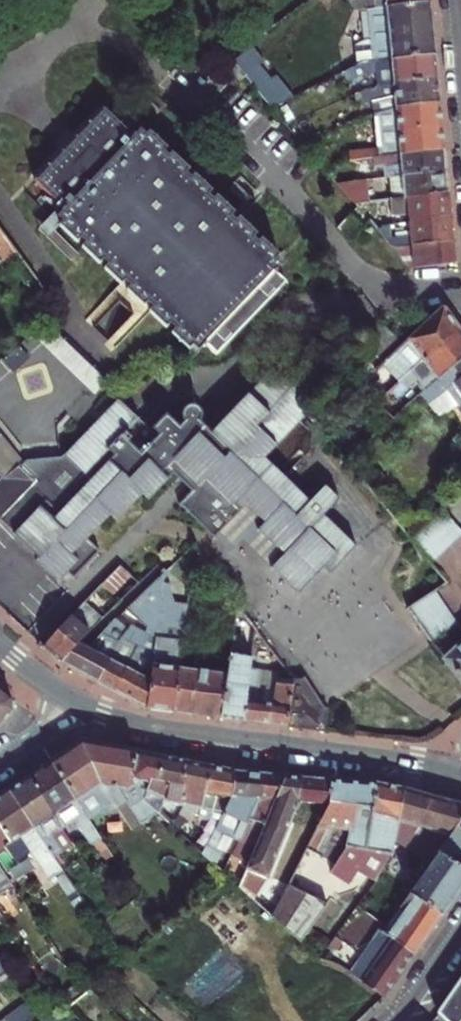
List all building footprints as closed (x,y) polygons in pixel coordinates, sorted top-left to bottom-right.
[(353,3),(357,11),(369,9),(432,2),(431,0),(367,0),(353,3)] [(432,2),(369,9),(372,41),(365,41),(356,46),(358,67),(369,63),(437,56),(432,2)] [(248,40),(229,53),(275,100),(297,92),(276,71),(272,74),(258,60),(263,57),(248,40)] [(437,56),(369,63),(370,69),(385,67),(386,71),(394,69),(396,84),(439,79),(437,56)] [(375,102),(378,114),(402,108),(441,103),(439,79),(396,84),(383,85),(360,93),(363,103),(375,102)] [(350,148),(351,158),(359,157),(366,157),(370,156),(446,149),(441,103),(402,108),(378,114),(381,144),(350,148)] [(138,126),(132,134),(101,106),(67,142),(33,179),(64,208),(57,216),(62,220),(58,224),(76,240),(79,237),(84,241),(81,245),(100,261),(102,258),(107,262),(104,266),(122,282),(125,279),(130,283),(126,288),(144,304),(147,300),(152,305),(149,308),(167,324),(170,321),(176,326),(172,329),(190,345),(193,341),(199,347),(206,339),(218,350),(271,290),(285,274),(274,264),(280,257),(274,252),(278,248),(260,233),(257,236),(252,232),(256,228),(237,211),(234,215),(229,211),(232,207),(214,191),(212,194),(207,190),(210,186),(192,170),(190,173),(185,169),(188,166),(170,149),(167,152),(162,147),(165,144),(147,127),(143,131),(138,126)] [(404,164),(405,173),(448,169),(446,149),(370,156),(372,167),(404,164)] [(366,157),(359,157),(360,167),(368,166),(366,157)] [(393,174),(395,197),(450,191),(448,169),(405,173),(393,174)] [(373,193),(371,176),(346,179),(356,190),(364,200),(380,199),(379,192),(373,193)] [(412,213),(413,221),(452,218),(450,191),(395,197),(393,197),(395,214),(412,213)] [(452,218),(413,221),(414,237),(393,240),(399,247),(455,241),(452,218)] [(8,261),(20,252),(0,226),(0,251),(8,261)] [(413,267),(457,262),(455,241),(399,247),(413,267)] [(460,329),(460,328),(447,308),(443,311),(411,336),(401,344),(398,346),(412,366),(460,329)] [(382,319),(370,328),(358,337),(376,362),(385,356),(389,353),(398,346),(401,344),(382,319)] [(460,363),(460,329),(412,366),(427,387),(460,363)] [(44,345),(89,396),(101,386),(56,334),(44,345)] [(385,356),(399,376),(412,366),(398,346),(389,353),(385,356)] [(427,387),(421,391),(429,403),(454,386),(460,396),(460,363),(427,387)] [(319,500),(292,475),(272,495),(253,475),(272,455),(322,404),(280,364),(217,428),(203,415),(206,410),(206,407),(203,402),(201,400),(198,399),(193,399),(188,403),(187,408),(187,411),(190,416),(183,423),(170,411),(155,427),(121,396),(67,452),(86,471),(55,504),(49,497),(18,531),(40,552),(73,519),(93,539),(116,516),(122,521),(148,496),(153,501),(179,475),(199,494),(187,508),(219,539),(245,512),(239,506),(245,501),(270,524),(264,531),(289,555),(278,568),(305,593),(329,567),(337,574),(362,547),(335,522),(329,528),(323,522),(345,499),(332,486),(319,500)] [(35,482),(19,465),(24,460),(3,434),(0,436),(0,471),(8,480),(0,487),(0,519),(35,482)] [(86,471),(67,452),(62,458),(27,459),(21,465),(37,482),(4,518),(18,531),(49,497),(55,504),(86,471)] [(292,475),(272,455),(253,475),(272,495),(292,475)] [(245,512),(219,539),(231,550),(244,536),(278,568),(289,555),(264,531),(270,524),(245,501),(239,506),(245,512)] [(435,518),(455,544),(460,538),(460,527),(446,507),(435,518)] [(435,518),(424,529),(444,554),(455,544),(435,518)] [(91,541),(93,539),(73,519),(40,552),(42,555),(39,559),(61,580),(69,573),(77,581),(103,554),(91,541)] [(444,554),(424,529),(414,539),(434,563),(444,554)] [(156,641),(163,586),(165,575),(140,599),(154,610),(136,649),(120,641),(98,681),(147,707),(156,641)] [(156,641),(183,644),(187,613),(173,612),(173,618),(167,617),(171,587),(163,586),(156,641)] [(412,608),(420,619),(444,602),(436,591),(412,608)] [(45,647),(64,663),(112,609),(95,592),(45,647)] [(420,619),(428,630),(452,614),(444,602),(420,619)] [(248,618),(239,606),(237,618),(248,618)] [(428,630),(435,640),(458,623),(452,614),(428,630)] [(98,681),(120,641),(103,634),(73,667),(98,681)] [(245,720),(253,668),(255,654),(242,652),(244,637),(235,636),(229,676),(223,717),(245,720)] [(174,711),(180,669),(183,644),(156,641),(147,707),(174,711)] [(448,658),(460,676),(460,647),(448,658)] [(253,668),(245,720),(289,726),(295,679),(284,665),(280,689),(259,687),(262,670),(253,668)] [(223,717),(229,676),(180,669),(174,711),(223,717)] [(305,693),(300,727),(326,731),(329,709),(313,687),(305,693)] [(14,709),(13,699),(0,688),(0,724),(14,709)] [(52,761),(90,817),(107,805),(111,810),(129,799),(144,820),(160,808),(155,804),(146,795),(141,788),(137,781),(133,771),(137,752),(84,742),(53,761),(52,761)] [(158,784),(164,757),(137,752),(133,771),(137,781),(141,788),(146,795),(167,799),(170,788),(158,784)] [(182,789),(187,761),(164,757),(158,784),(170,788),(167,799),(164,803),(185,807),(187,805),(190,792),(182,789)] [(52,761),(31,776),(65,826),(77,818),(94,844),(98,842),(102,850),(109,845),(90,817),(52,761)] [(211,766),(187,761),(182,789),(190,792),(187,805),(185,807),(215,813),(219,796),(206,794),(211,766)] [(232,800),(236,771),(211,766),(206,794),(219,796),(215,813),(224,815),(232,800)] [(261,773),(236,771),(232,800),(224,815),(212,837),(205,850),(217,862),(225,850),(221,846),(228,832),(239,840),(258,798),(261,773)] [(285,775),(261,773),(258,798),(239,840),(233,853),(250,860),(269,817),(285,775)] [(267,876),(299,802),(303,777),(285,775),(269,817),(250,860),(250,862),(264,875),(267,876)] [(31,776),(12,788),(66,869),(74,864),(65,850),(76,843),(65,826),(31,776)] [(331,805),(333,780),(303,777),(299,802),(331,805)] [(337,874),(346,878),(351,871),(361,845),(374,811),(378,784),(333,780),(331,805),(271,914),(299,941),(328,903),(305,890),(326,853),(324,852),(326,847),(323,845),(333,826),(351,828),(350,841),(337,874)] [(406,788),(378,784),(374,811),(361,845),(351,871),(360,876),(370,857),(368,850),(387,853),(389,848),(391,839),(406,788)] [(0,796),(0,850),(8,845),(19,861),(33,852),(51,879),(66,869),(12,788),(0,796)] [(406,788),(391,839),(406,848),(409,845),(423,827),(441,832),(451,801),(406,788)] [(423,827),(409,845),(406,848),(432,863),(460,822),(460,804),(451,801),(441,832),(423,827)] [(203,835),(179,813),(172,820),(197,844),(203,835)] [(432,863),(410,893),(443,916),(460,890),(460,822),(432,863)] [(205,850),(212,837),(203,835),(197,844),(205,850)] [(14,882),(0,861),(0,892),(14,882)] [(264,875),(250,862),(240,884),(253,897),(264,875)] [(228,873),(219,880),(260,919),(268,911),(253,897),(240,884),(234,879),(228,873)] [(410,893),(382,931),(415,954),(443,916),(410,893)] [(415,954),(382,931),(365,956),(371,959),(376,953),(382,957),(364,983),(384,998),(415,954)] [(0,956),(0,975),(3,979),(14,972),(2,955),(0,956)] [(438,1010),(437,1013),(444,1020),(460,1020),(460,976),(438,1010)] [(29,1001),(0,1020),(42,1020),(29,1001)] [(51,1020),(52,1020),(65,1020),(76,1012),(69,1005),(51,1020)]
